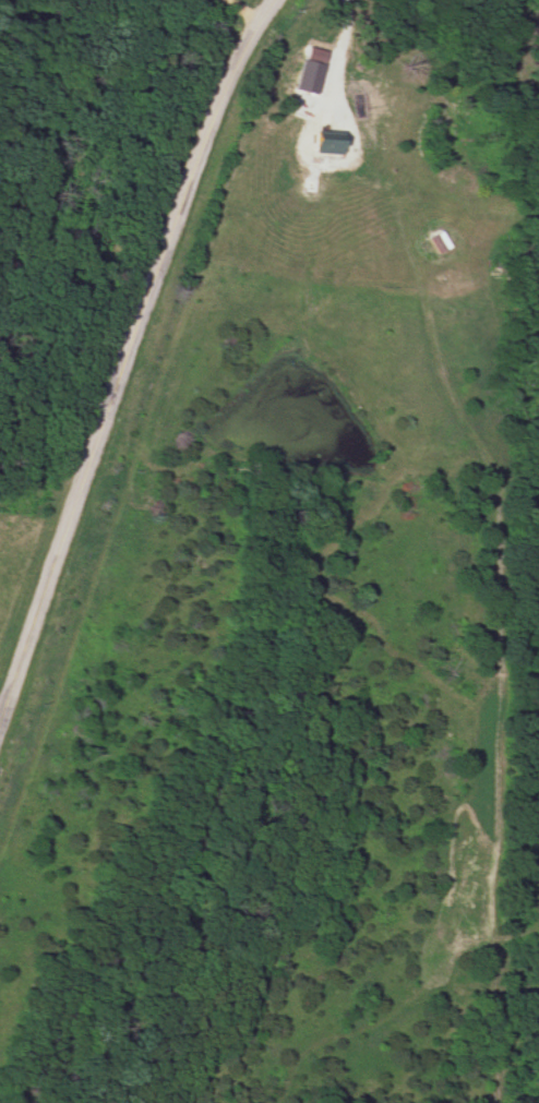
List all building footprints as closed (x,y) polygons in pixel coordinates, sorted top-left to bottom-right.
[(334,132),(327,132),(327,109),(309,109),(309,155),(334,155),(334,132)]
